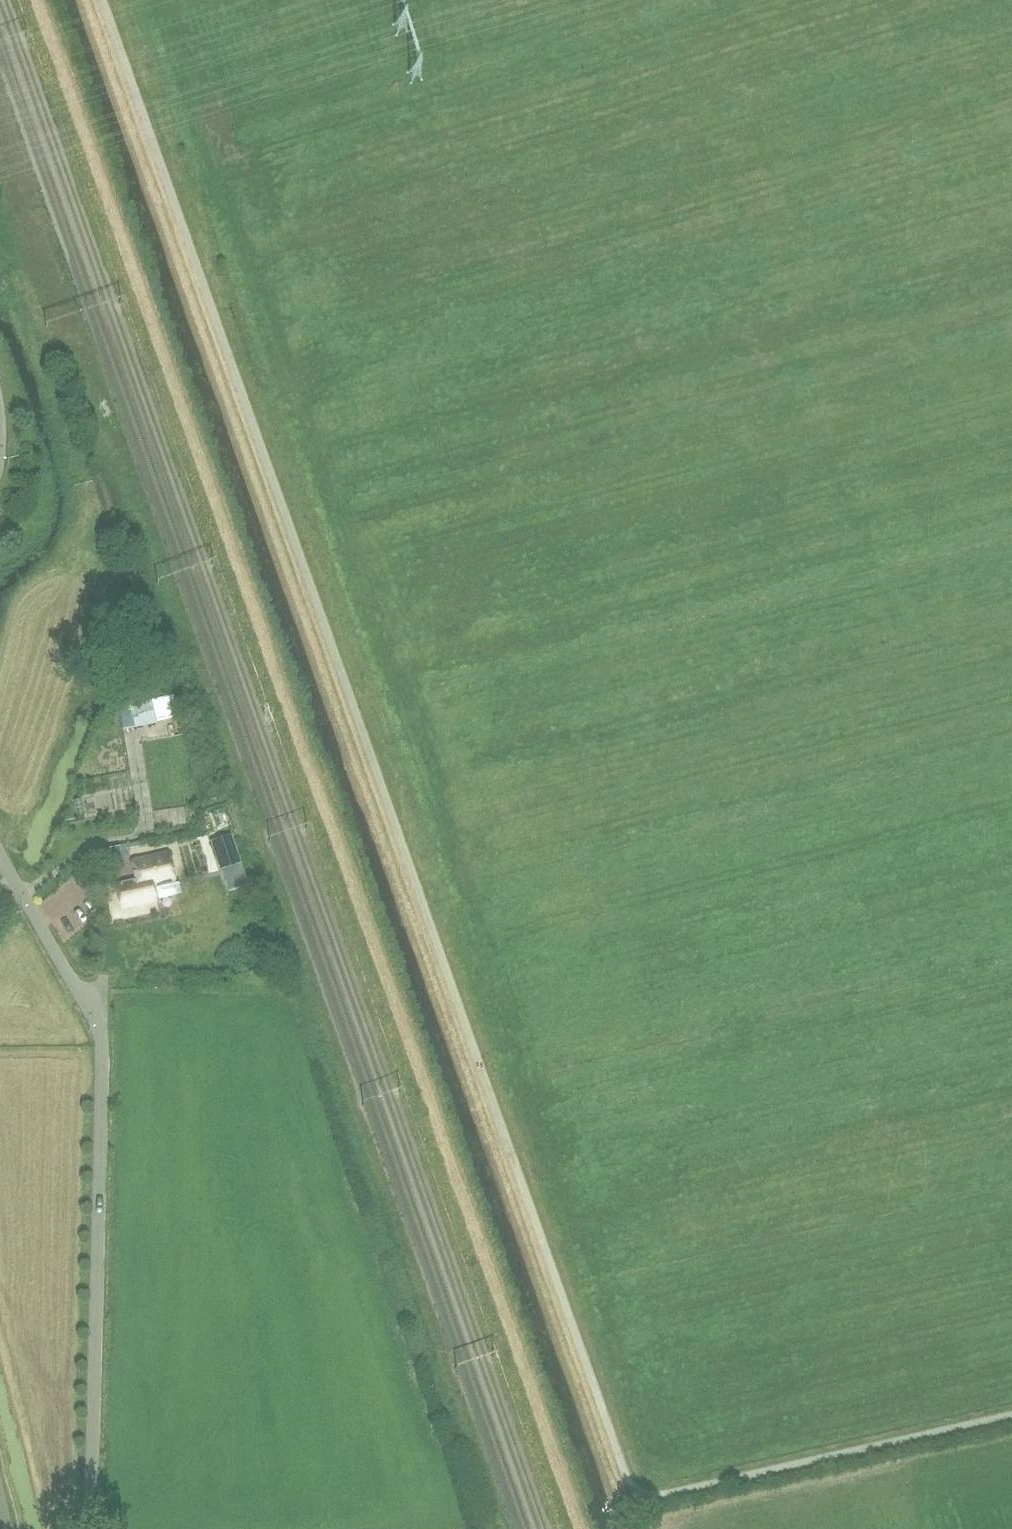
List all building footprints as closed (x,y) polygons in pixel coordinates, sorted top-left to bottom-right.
[(172,695),(128,705),(133,728),(149,725),(149,723),(156,722),(156,721),(176,716),(172,695)] [(240,862),(232,836),(213,842),(221,868),(240,862)] [(174,881),(168,853),(133,861),(137,880),(116,884),(121,907),(157,899),(154,885),(174,881)]
